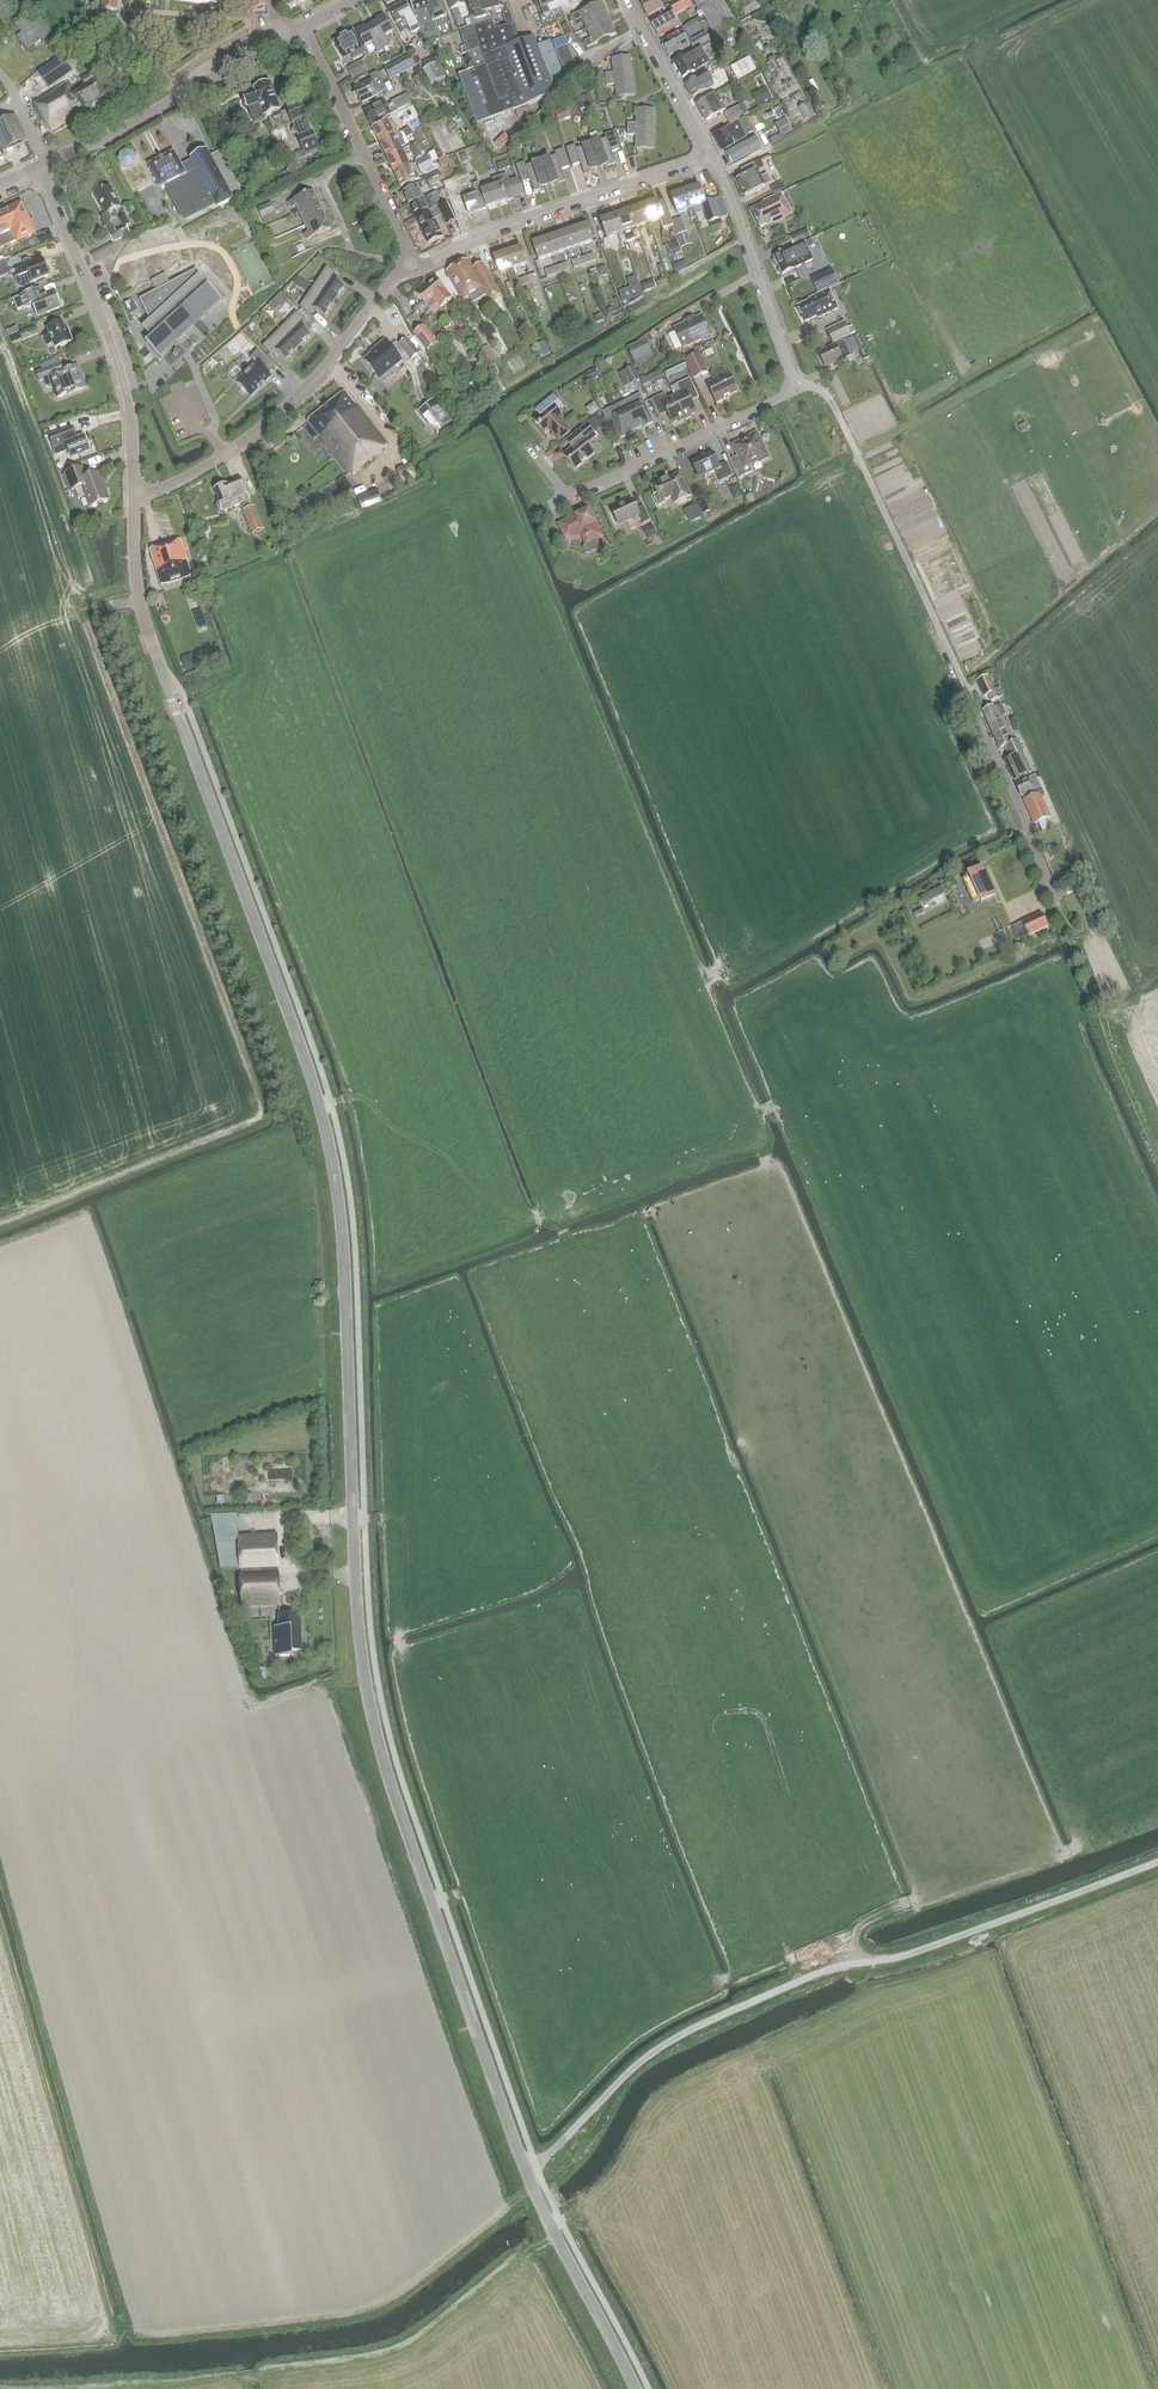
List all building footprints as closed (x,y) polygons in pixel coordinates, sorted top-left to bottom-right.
[(103,10),(118,10),(118,0),(103,0),(103,10)] [(267,6),(266,0),(252,0),(254,9),(267,6)] [(287,10),(305,0),(281,0),(287,10)] [(412,7),(409,9),(420,29),(434,24),(432,20),(448,14),(443,3),(444,2),(443,0),(409,0),(412,7)] [(451,10),(459,7),(462,17),(469,14),(464,0),(448,0),(451,10)] [(569,90),(551,41),(537,46),(534,37),(520,43),(515,25),(495,30),(494,23),(495,22),(493,11),(495,10),(497,13),(501,11),(501,9),(503,8),(506,24),(513,22),(510,10),(509,10),(506,0),(465,0),(471,17),(470,17),(473,26),(480,48),(479,49),(467,53),(473,70),(459,75),(477,124),(569,90)] [(547,5),(557,1),(557,0),(538,0),(544,14),(550,12),(547,5)] [(660,0),(642,0),(640,1),(647,16),(663,7),(660,0)] [(668,4),(674,14),(691,5),(689,0),(676,0),(668,4)] [(699,12),(701,10),(714,34),(735,23),(723,0),(693,0),(699,12)] [(409,9),(405,1),(389,10),(397,24),(405,20),(412,33),(420,29),(409,9)] [(587,28),(609,18),(602,2),(573,16),(576,21),(582,18),(587,28)] [(761,22),(770,23),(762,10),(751,16),(753,21),(761,22)] [(768,15),(770,18),(774,19),(777,17),(778,14),(776,11),(772,10),(769,12),(768,15)] [(679,26),(671,11),(651,22),(659,37),(679,26)] [(52,33),(41,17),(39,15),(35,18),(31,12),(16,23),(22,31),(22,32),(17,36),(28,51),(48,36),(52,33)] [(377,23),(372,26),(384,48),(390,45),(386,36),(394,32),(384,14),(375,19),(377,23)] [(588,47),(617,34),(609,18),(587,28),(592,39),(585,42),(588,47)] [(378,52),(384,48),(372,26),(366,29),(364,25),(355,30),(364,48),(373,43),(378,52)] [(473,26),(460,30),(467,53),(479,49),(480,48),(473,26)] [(681,32),(662,43),(669,56),(682,49),(682,50),(689,46),(689,45),(692,43),(696,50),(700,47),(700,46),(710,40),(707,34),(693,42),(687,31),(684,30),(681,32)] [(710,37),(716,47),(727,40),(722,30),(710,37)] [(344,59),(350,55),(354,61),(366,54),(354,31),(334,41),(344,59)] [(559,57),(571,52),(568,45),(555,50),(559,57)] [(682,78),(705,65),(709,62),(700,47),(696,50),(673,62),(682,78)] [(561,64),(573,59),(571,52),(559,57),(561,64)] [(380,57),(384,64),(391,60),(387,53),(380,57)] [(85,120),(112,104),(99,81),(98,81),(93,73),(82,79),(85,84),(79,87),(82,91),(73,96),(66,84),(63,78),(73,71),(62,55),(38,72),(52,92),(34,103),(51,131),(82,114),(85,120)] [(385,69),(389,78),(390,80),(416,66),(410,55),(384,68),(385,69)] [(605,74),(606,80),(633,76),(630,57),(625,58),(612,59),(614,72),(605,74)] [(120,59),(116,61),(115,65),(116,67),(119,68),(124,66),(125,63),(123,60),(120,59)] [(564,71),(576,65),(573,59),(561,64),(564,71)] [(353,79),(368,71),(361,60),(347,67),(353,79)] [(424,70),(432,84),(446,76),(437,62),(424,70)] [(567,77),(579,72),(576,65),(564,71),(567,77)] [(354,89),(361,103),(379,94),(386,91),(378,72),(370,76),(372,80),(354,89)] [(714,86),(707,73),(686,84),(693,97),(714,86)] [(607,86),(616,84),(618,98),(627,96),(635,95),(633,76),(606,80),(607,86)] [(255,92),(244,97),(245,98),(244,101),(243,101),(245,105),(248,107),(249,109),(254,121),(255,122),(264,119),(265,117),(273,114),(274,119),(283,115),(281,111),(271,84),(255,90),(255,92)] [(761,103),(771,97),(766,88),(756,93),(761,103)] [(595,104),(591,93),(578,98),(582,109),(595,104)] [(726,110),(717,94),(697,105),(706,121),(726,110)] [(407,95),(392,102),(392,103),(387,106),(385,101),(365,111),(371,125),(391,114),(412,104),(407,95)] [(297,133),(305,155),(320,150),(302,103),(288,108),(294,126),(292,131),(297,133)] [(798,107),(804,118),(811,114),(805,103),(798,107)] [(744,117),(739,106),(725,113),(731,124),(744,117)] [(558,122),(570,118),(567,109),(555,113),(558,122)] [(628,123),(628,129),(654,130),(655,110),(645,110),(637,110),(637,123),(628,123)] [(16,147),(27,142),(16,117),(0,125),(0,160),(5,157),(3,153),(16,147)] [(746,137),(755,132),(747,117),(738,122),(725,128),(713,135),(718,144),(722,152),(734,145),(747,138),(746,137)] [(373,128),(380,143),(400,133),(397,128),(394,122),(392,118),(373,128)] [(786,119),(775,125),(782,137),(793,131),(786,119)] [(410,128),(404,131),(407,138),(413,135),(410,128)] [(654,149),(654,130),(628,129),(628,135),(637,135),(636,149),(644,149),(654,149)] [(620,150),(614,131),(605,135),(606,139),(591,144),(600,169),(615,164),(612,153),(620,150)] [(402,150),(401,148),(406,146),(400,133),(380,143),(387,158),(402,150)] [(733,164),(761,149),(756,139),(727,153),(733,164)] [(584,174),(600,169),(591,144),(577,149),(575,145),(566,148),(572,166),(581,163),(584,174)] [(416,160),(423,157),(417,145),(410,148),(416,160)] [(139,162),(133,147),(118,153),(124,168),(139,162)] [(565,181),(562,170),(570,167),(564,149),(555,152),(556,156),(541,161),(550,186),(565,181)] [(193,163),(194,163),(209,191),(217,205),(218,207),(234,199),(231,195),(231,194),(240,188),(220,150),(216,153),(210,156),(208,151),(191,159),(193,163)] [(387,158),(394,172),(409,165),(402,150),(387,158)] [(434,150),(429,153),(432,161),(438,159),(434,150)] [(209,191),(194,163),(193,163),(183,168),(175,152),(149,166),(162,189),(165,187),(184,223),(217,205),(209,191)] [(422,173),(434,167),(429,156),(417,162),(416,162),(422,173)] [(499,171),(511,167),(509,160),(497,164),(499,171)] [(531,180),(534,191),(550,186),(541,161),(527,166),(525,162),(516,165),(522,183),(531,180)] [(761,177),(754,163),(741,170),(744,176),(737,180),(745,196),(772,182),(767,174),(761,177)] [(300,165),(284,172),(286,179),(303,173),(300,165)] [(416,180),(419,178),(416,171),(413,173),(409,165),(394,172),(401,187),(416,180)] [(441,181),(437,173),(426,178),(430,186),(441,181)] [(507,174),(499,177),(508,201),(524,195),(518,178),(509,181),(507,174)] [(487,208),(508,201),(499,177),(493,179),(495,186),(482,191),(487,207),(487,208)] [(410,205),(424,197),(420,190),(422,189),(423,187),(421,183),(403,191),(410,205)] [(469,214),(487,208),(487,207),(482,191),(479,183),(473,185),(476,193),(463,197),(469,214)] [(110,186),(96,194),(107,215),(121,207),(110,186)] [(702,205),(706,215),(708,223),(721,218),(715,199),(706,203),(700,186),(685,190),(695,218),(697,218),(694,208),(702,205)] [(692,219),(695,218),(685,190),(671,196),(677,213),(688,209),(692,219)] [(300,212),(319,203),(313,191),(288,202),(291,208),(297,205),(300,212)] [(436,192),(426,197),(424,197),(410,205),(416,217),(442,204),(436,192)] [(773,223),(792,214),(781,192),(762,202),(763,204),(751,210),(760,227),(772,221),(773,223)] [(721,197),(715,199),(721,218),(728,216),(721,197)] [(664,229),(669,228),(674,226),(670,215),(664,218),(658,200),(643,205),(649,223),(651,222),(660,219),(664,229)] [(442,204),(416,217),(428,244),(443,237),(433,216),(441,212),(447,224),(456,220),(447,202),(442,204)] [(18,240),(35,233),(30,222),(30,221),(33,220),(25,203),(22,205),(22,204),(0,214),(0,248),(18,240)] [(325,216),(319,203),(300,212),(306,225),(325,216)] [(269,213),(266,205),(258,209),(261,217),(269,213)] [(629,210),(635,228),(637,227),(646,224),(649,234),(655,232),(651,222),(649,223),(643,205),(629,210)] [(621,233),(623,232),(627,242),(641,237),(637,227),(635,228),(629,210),(615,215),(621,233)] [(139,213),(132,216),(136,224),(143,220),(139,213)] [(124,227),(116,232),(114,229),(108,232),(113,242),(118,240),(130,233),(126,226),(131,223),(126,215),(119,218),(124,227)] [(627,242),(623,232),(621,233),(615,215),(601,220),(607,238),(618,234),(621,244),(627,242)] [(331,228),(325,216),(306,225),(309,232),(303,234),(306,240),(331,228)] [(579,246),(593,242),(587,225),(573,229),(579,246)] [(566,251),(579,246),(573,229),(560,234),(566,251)] [(687,230),(677,234),(682,248),(692,244),(687,230)] [(793,245),(806,239),(803,231),(790,237),(793,245)] [(547,239),(552,256),(566,251),(560,234),(547,239)] [(539,260),(552,256),(547,239),(533,244),(539,260)] [(782,274),(813,260),(808,249),(815,246),(811,239),(805,242),(774,257),(782,274)] [(667,245),(671,255),(682,252),(678,240),(667,245)] [(303,244),(296,247),(299,253),(306,250),(303,244)] [(527,264),(522,247),(508,252),(514,269),(527,264)] [(517,280),(514,269),(508,252),(494,257),(500,274),(507,271),(510,282),(517,280)] [(583,258),(585,264),(597,261),(595,254),(583,258)] [(574,268),(585,264),(583,258),(572,261),(574,268)] [(25,265),(16,269),(19,276),(15,277),(18,287),(25,289),(32,286),(31,283),(50,275),(44,260),(34,264),(32,261),(28,259),(24,261),(25,265)] [(468,259),(447,271),(462,299),(468,296),(473,303),(486,295),(491,303),(502,296),(483,262),(473,268),(468,259)] [(685,261),(671,266),(674,272),(687,267),(685,261)] [(6,263),(0,266),(0,277),(10,272),(6,263)] [(559,274),(570,270),(568,263),(556,267),(559,274)] [(668,279),(663,264),(658,266),(663,280),(668,279)] [(608,275),(605,265),(597,267),(598,270),(600,277),(608,275)] [(313,287),(335,301),(345,287),(332,278),(335,272),(327,267),(313,287)] [(548,278),(559,274),(556,267),(545,271),(548,278)] [(166,274),(151,281),(157,291),(140,299),(151,320),(143,327),(151,336),(146,341),(161,357),(224,299),(197,269),(171,284),(166,274)] [(838,282),(831,269),(828,271),(812,278),(819,292),(833,284),(838,282)] [(529,276),(518,280),(520,287),(526,285),(530,295),(535,293),(531,283),(529,276)] [(294,283),(300,287),(304,281),(298,277),(294,283)] [(417,293),(430,309),(434,313),(452,298),(446,290),(446,289),(436,277),(417,293)] [(509,291),(520,287),(518,280),(506,284),(509,291)] [(655,287),(652,280),(642,284),(645,290),(655,287)] [(624,302),(641,296),(637,285),(630,288),(620,291),(621,293),(624,302)] [(312,307),(325,316),(335,301),(313,287),(300,307),(308,312),(312,307)] [(55,290),(43,295),(40,288),(33,291),(13,299),(18,311),(33,305),(38,316),(61,307),(55,290)] [(818,318),(838,308),(829,289),(809,299),(810,300),(797,306),(805,322),(817,316),(818,318)] [(282,292),(274,300),(280,306),(287,298),(282,292)] [(274,301),(268,307),(273,311),(278,305),(274,301)] [(614,306),(606,311),(608,315),(617,311),(614,306)] [(299,347),(311,335),(300,323),(304,319),(297,312),(280,329),(299,347)] [(602,313),(594,317),(597,323),(604,320),(602,313)] [(683,347),(711,334),(703,316),(675,330),(683,347)] [(469,327),(463,317),(455,322),(458,328),(463,325),(467,328),(469,327)] [(845,321),(829,329),(827,330),(833,344),(856,333),(853,326),(848,328),(845,321)] [(66,330),(63,322),(48,329),(50,334),(44,336),(48,346),(54,343),(56,348),(73,341),(68,329),(66,330)] [(39,333),(36,326),(20,332),(23,340),(39,333)] [(414,334),(428,352),(438,343),(424,326),(414,334)] [(299,347),(280,329),(263,346),(270,353),(275,349),(286,360),(299,347)] [(254,334),(249,330),(246,333),(250,338),(254,334)] [(826,367),(859,352),(863,350),(856,335),(841,342),(819,353),(826,367)] [(399,345),(411,360),(419,354),(407,339),(399,345)] [(636,367),(655,358),(646,339),(627,348),(636,367)] [(364,360),(376,375),(380,379),(394,368),(402,361),(399,357),(385,340),(375,348),(376,350),(364,360)] [(544,340),(537,344),(541,351),(547,347),(544,340)] [(481,349),(488,361),(495,357),(488,345),(481,349)] [(714,355),(711,348),(704,352),(707,358),(714,355)] [(268,374),(275,367),(258,350),(250,357),(255,363),(256,364),(238,382),(251,395),(258,388),(259,389),(264,384),(263,383),(270,376),(268,374)] [(694,378),(708,371),(699,354),(685,360),(694,378)] [(683,360),(663,370),(666,377),(687,367),(683,360)] [(480,375),(487,371),(486,369),(482,361),(474,366),(480,375)] [(44,380),(45,384),(46,388),(53,389),(58,400),(87,388),(78,364),(64,370),(61,362),(58,363),(42,370),(36,372),(40,382),(41,381),(44,380)] [(619,373),(625,387),(640,381),(634,367),(619,373)] [(729,374),(727,375),(724,369),(721,368),(713,371),(712,374),(715,381),(708,384),(717,403),(725,399),(725,397),(731,394),(738,391),(729,374)] [(662,369),(641,379),(643,385),(651,381),(652,383),(665,377),(662,369)] [(589,382),(599,377),(595,370),(586,374),(589,382)] [(496,388),(491,378),(486,382),(491,391),(496,388)] [(674,396),(685,420),(686,420),(686,419),(692,417),(691,415),(697,412),(691,401),(699,397),(690,378),(677,384),(681,393),(674,396)] [(387,445),(345,391),(308,421),(309,422),(312,426),(309,429),(312,433),(315,431),(348,473),(350,476),(387,445)] [(685,420),(674,396),(668,399),(665,393),(653,399),(661,415),(667,412),(673,424),(678,421),(679,423),(685,420)] [(653,422),(644,403),(640,394),(624,402),(638,430),(646,427),(646,426),(653,422)] [(558,411),(563,407),(562,405),(562,402),(558,397),(555,397),(554,395),(539,407),(543,413),(534,420),(545,433),(549,430),(558,441),(570,431),(561,420),(563,418),(558,411)] [(452,420),(434,398),(418,412),(437,434),(452,420)] [(599,410),(594,402),(586,408),(592,415),(599,410)] [(629,435),(638,430),(624,402),(603,412),(605,417),(611,430),(616,427),(621,437),(629,434),(629,435)] [(595,431),(605,423),(598,414),(588,423),(595,431)] [(1019,426),(1022,432),(1028,429),(1025,422),(1019,426)] [(575,469),(595,453),(588,445),(597,437),(586,424),(566,441),(572,448),(563,455),(575,469)] [(49,427),(42,429),(45,437),(50,436),(52,435),(49,427)] [(52,435),(50,436),(57,456),(69,451),(72,458),(79,455),(79,454),(90,450),(84,436),(77,439),(72,427),(52,435)] [(738,479),(753,473),(749,464),(759,460),(760,462),(769,458),(757,432),(750,435),(751,437),(734,445),(739,456),(730,460),(727,454),(726,454),(738,479)] [(705,478),(707,473),(714,469),(720,481),(733,475),(727,463),(719,466),(713,452),(692,462),(697,472),(696,475),(705,478)] [(87,478),(83,467),(64,474),(70,491),(75,489),(78,498),(86,495),(90,507),(110,499),(104,485),(105,484),(101,472),(87,478)] [(680,473),(668,478),(661,481),(653,485),(657,493),(653,495),(658,506),(666,503),(664,500),(672,497),(675,504),(691,496),(680,473)] [(348,482),(344,477),(337,482),(340,487),(348,482)] [(242,479),(228,486),(227,484),(215,490),(220,501),(219,501),(219,503),(218,504),(220,510),(223,511),(223,512),(226,511),(240,504),(253,534),(264,530),(254,507),(253,507),(242,479)] [(742,496),(737,484),(730,488),(735,499),(742,496)] [(383,503),(378,489),(357,497),(362,510),(383,503)] [(643,523),(650,520),(643,506),(637,509),(633,500),(612,510),(619,524),(639,514),(643,523)] [(684,510),(690,522),(702,517),(696,504),(684,510)] [(566,539),(578,534),(580,533),(585,544),(584,546),(587,553),(599,547),(596,540),(602,537),(589,510),(566,521),(559,524),(566,539)] [(646,539),(657,534),(653,524),(641,529),(646,539)] [(192,577),(181,540),(150,549),(161,586),(192,577)] [(195,621),(205,618),(202,610),(193,613),(195,621)] [(186,671),(198,667),(194,655),(181,660),(186,671)] [(988,675),(977,681),(984,696),(988,694),(991,702),(1004,696),(1000,688),(995,690),(988,675)] [(983,711),(994,735),(1007,729),(1006,728),(1011,726),(1006,715),(1002,707),(995,710),(994,706),(983,711)] [(1015,740),(1010,729),(1012,728),(1011,726),(1006,728),(1007,729),(994,735),(1000,748),(1006,745),(1011,757),(1005,760),(1014,780),(1032,772),(1023,753),(1021,748),(1017,739),(1015,740)] [(1050,817),(1041,796),(1044,794),(1041,787),(1040,787),(1034,775),(1030,778),(1029,777),(1016,783),(1022,796),(1024,800),(1023,800),(1034,824),(1050,817)] [(1045,848),(1050,857),(1057,854),(1053,844),(1045,848)] [(996,892),(986,868),(984,869),(983,866),(967,873),(969,876),(963,879),(973,902),(979,899),(981,903),(996,897),(995,893),(996,892)] [(1061,886),(1077,878),(1074,871),(1058,878),(1061,886)] [(944,885),(928,891),(933,905),(949,899),(944,885)] [(914,913),(916,917),(925,913),(923,909),(914,913)] [(1035,916),(1025,921),(1022,922),(1029,936),(1049,926),(1042,913),(1035,916)] [(1087,918),(1092,933),(1102,929),(1097,915),(1087,918)] [(215,1529),(216,1561),(221,1561),(221,1570),(225,1570),(226,1582),(230,1581),(232,1602),(235,1602),(236,1619),(246,1618),(246,1607),(281,1605),(279,1574),(278,1567),(279,1567),(277,1535),(239,1536),(241,1568),(232,1569),(232,1560),(228,1560),(227,1528),(215,1529)] [(279,1615),(279,1627),(274,1627),(276,1656),(293,1655),(293,1651),(302,1651),(300,1614),(279,1615)] [(265,1669),(257,1671),(259,1680),(266,1679),(265,1669)]
